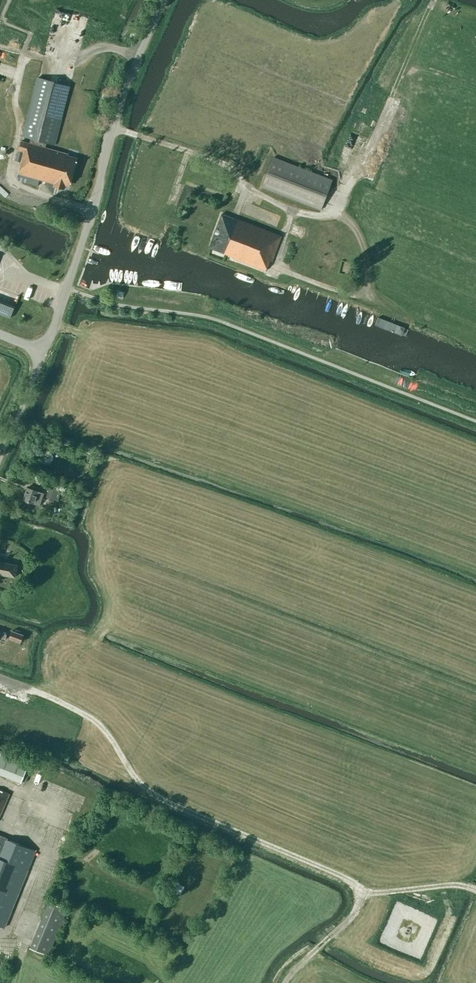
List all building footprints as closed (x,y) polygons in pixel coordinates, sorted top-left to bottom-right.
[(69,185),(76,159),(67,156),(68,154),(45,148),(46,143),(55,145),(71,86),(39,77),(22,136),(31,138),(29,143),(21,141),(18,150),(24,152),(18,173),(19,174),(18,180),(38,186),(39,179),(55,184),(54,186),(64,188),(65,184),(69,185)] [(21,162),(23,152),(17,151),(15,161),(21,162)] [(320,210),(332,180),(274,157),(262,187),(320,210)] [(282,236),(234,217),(222,213),(209,248),(233,257),(232,258),(265,271),(269,261),(271,262),(282,236)] [(15,306),(0,300),(0,314),(10,318),(15,306)] [(39,505),(44,493),(27,487),(23,500),(39,505)] [(58,489),(50,487),(46,498),(54,500),(55,499),(57,500),(61,491),(58,490),(58,489)] [(17,565),(0,562),(0,574),(15,577),(17,565)] [(20,643),(23,635),(12,630),(9,638),(20,643)] [(1,753),(0,754),(0,774),(21,783),(29,764),(1,753)] [(9,793),(0,789),(0,815),(9,793)] [(9,839),(9,838),(0,834),(0,926),(4,927),(36,851),(9,839)] [(68,909),(49,901),(30,948),(49,955),(68,909)] [(162,917),(159,927),(169,930),(172,921),(162,917)]
